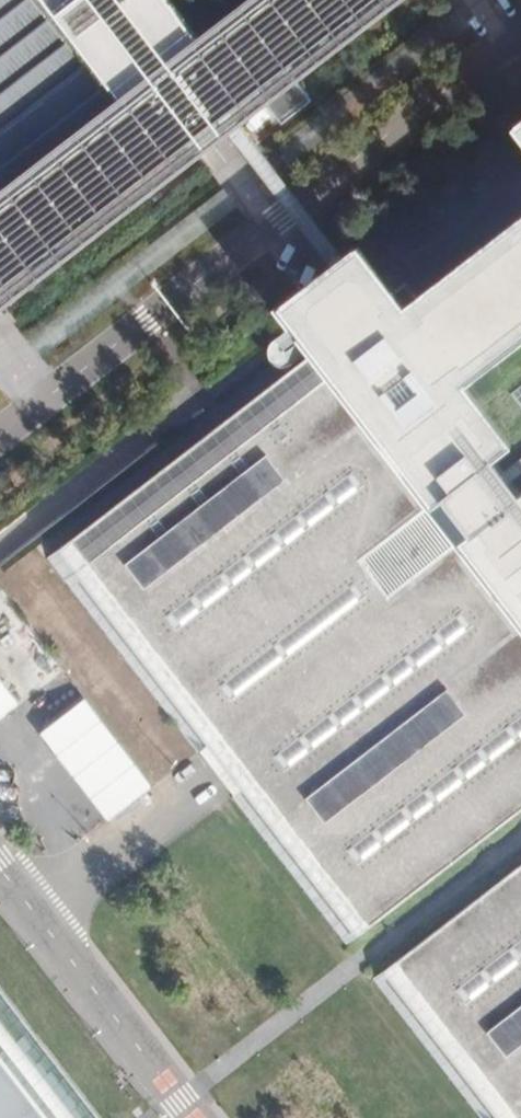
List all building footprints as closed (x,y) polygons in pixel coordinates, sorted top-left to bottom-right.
[(190,130),(200,142),(224,123),(215,111),(358,0),(254,0),(202,40),(171,0),(0,0),(0,277),(190,130)] [(463,19),(451,4),(278,137),(290,152),(463,19)] [(509,132),(520,148),(520,122),(509,132)] [(231,203),(214,185),(21,335),(38,356),(231,203)] [(356,250),(254,329),(290,376),(51,560),(348,945),(520,814),(520,471),(507,453),(520,442),(520,430),(479,376),(520,344),(520,219),(403,310),(356,250)] [(62,671),(0,590),(0,718),(62,671)] [(110,821),(157,785),(88,696),(42,731),(110,821)] [(375,978),(483,1117),(520,1117),(520,872),(375,978)] [(0,1032),(0,1117),(68,1117),(0,1032)]
